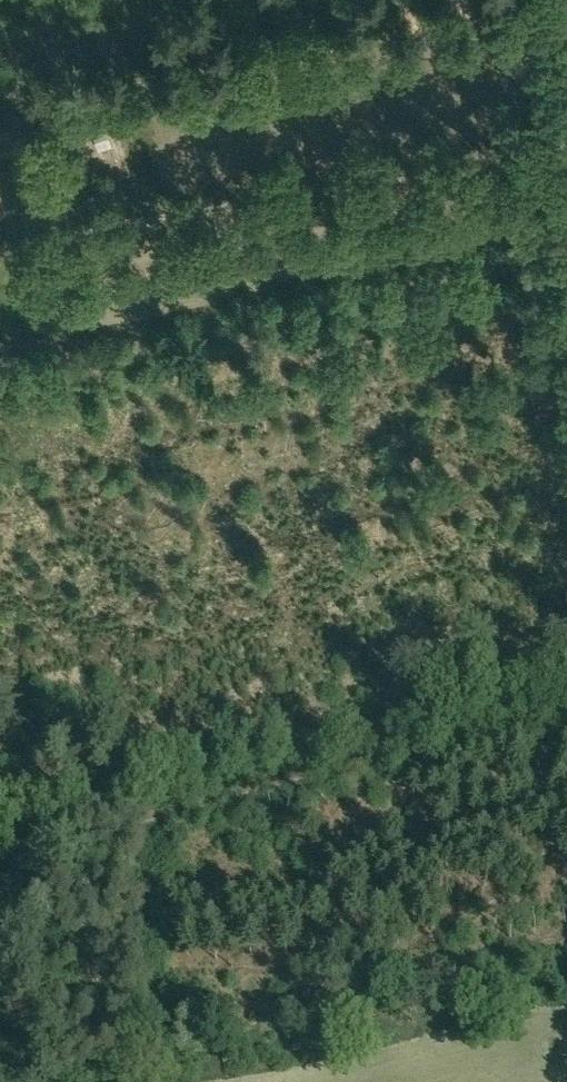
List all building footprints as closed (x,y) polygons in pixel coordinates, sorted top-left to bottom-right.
[(122,142),(107,145),(111,165),(126,162),(122,142)] [(81,1063),(91,1077),(104,1069),(94,1054),(81,1063)]
